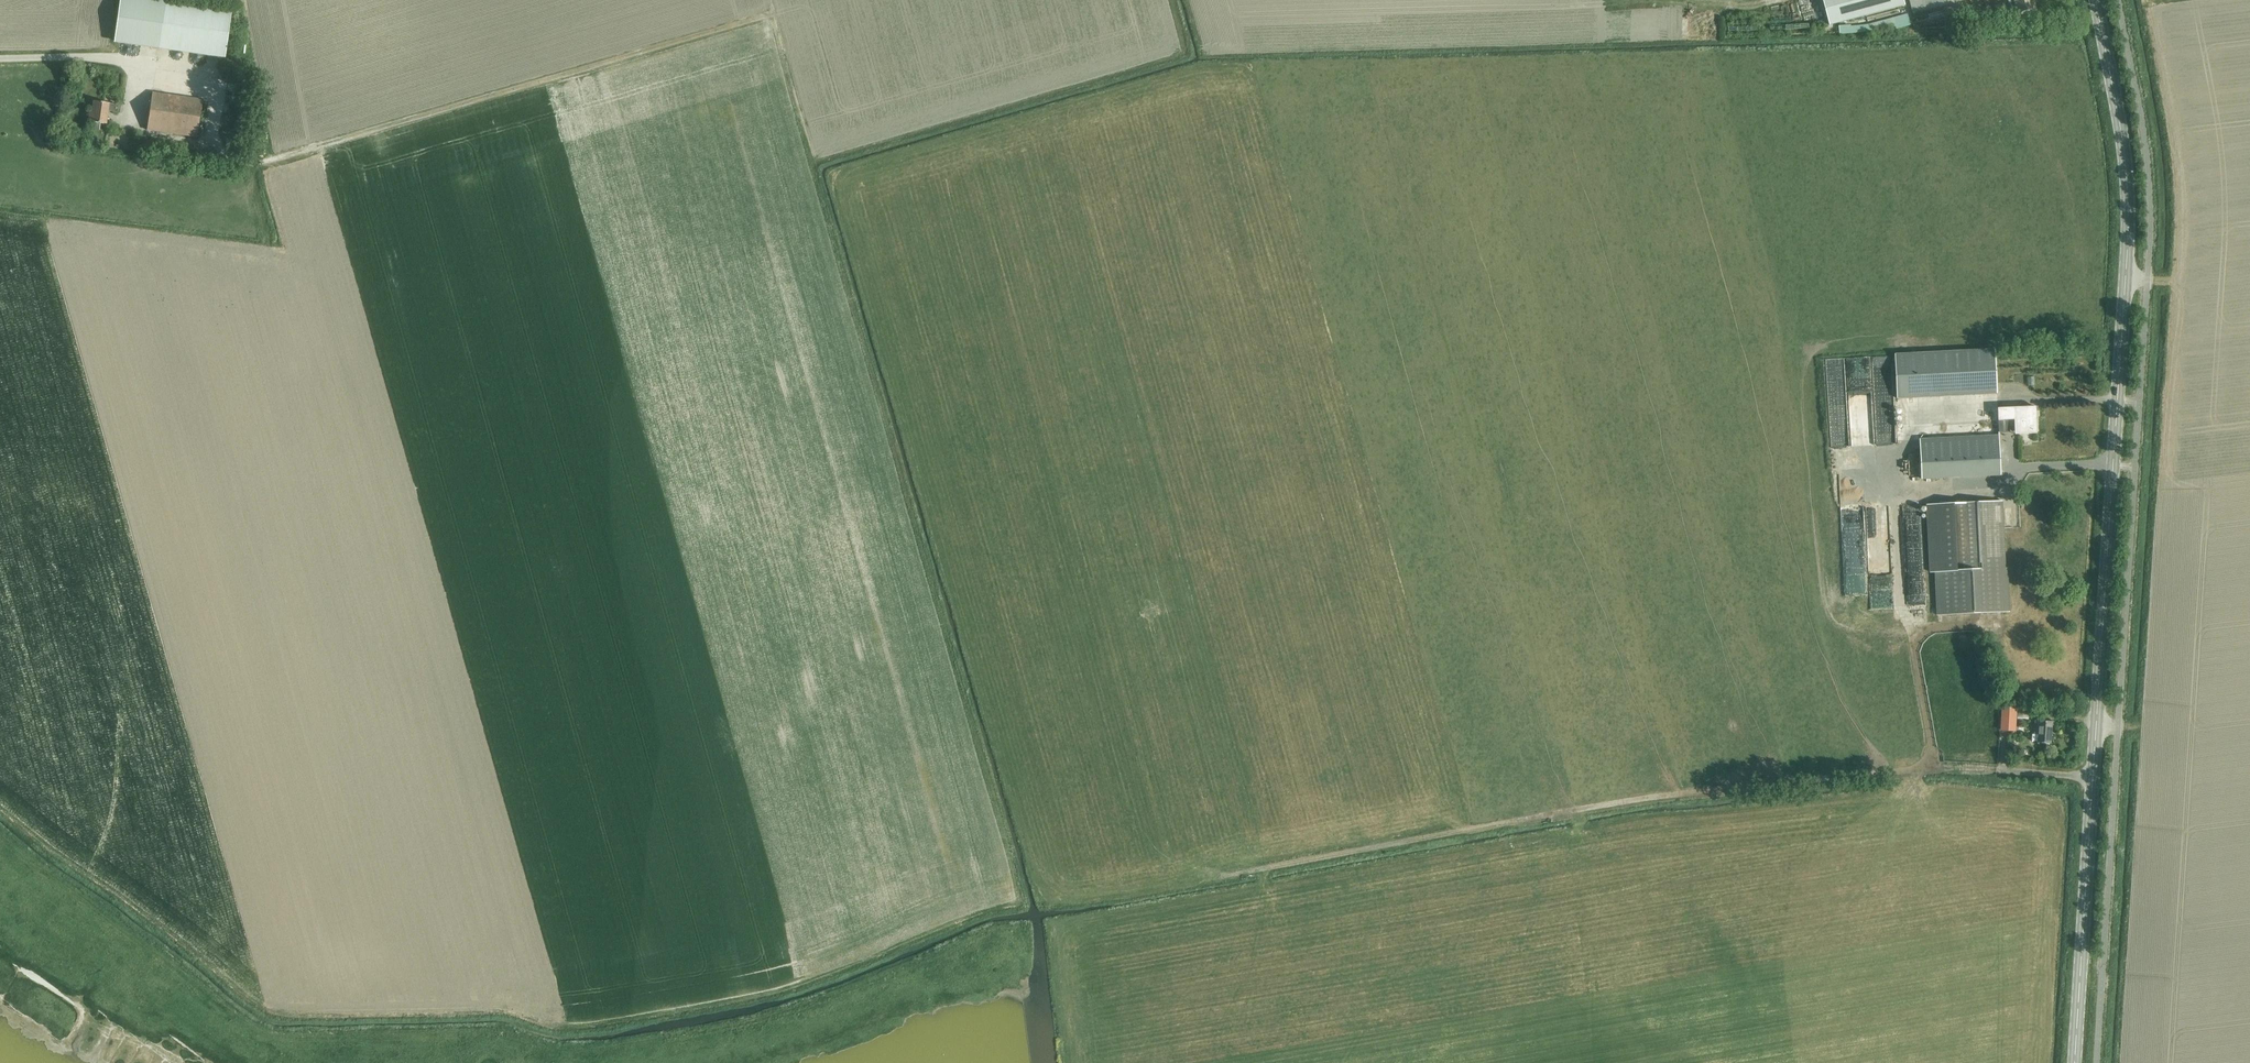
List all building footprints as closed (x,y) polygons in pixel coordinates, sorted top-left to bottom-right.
[(160,48),(226,57),(233,13),(141,0),(121,0),(115,42),(160,48)] [(1904,0),(1823,0),(1829,25),(1905,5),(1904,0)] [(1928,16),(1970,5),(1969,0),(1909,0),(1912,14),(1926,10),(1928,16)] [(2007,3),(2010,2),(2011,4),(2013,3),(2016,13),(2033,9),(2031,0),(2007,0),(2007,3)] [(1976,10),(1967,13),(1969,19),(1978,17),(1976,10)] [(1868,23),(1871,33),(1899,25),(1897,16),(1868,23)] [(149,130),(197,137),(202,99),(154,92),(149,130)] [(109,112),(118,113),(119,104),(94,101),(93,110),(91,110),(90,121),(108,123),(109,112)] [(1897,398),(1997,393),(1995,349),(1895,354),(1897,398)] [(1871,350),(1849,351),(1851,384),(1852,384),(1854,434),(1874,434),(1871,350)] [(1997,408),(1999,433),(2010,432),(2009,426),(2014,426),(2015,432),(2034,431),(2033,419),(2036,419),(2036,407),(1997,408)] [(1849,423),(1834,422),(1833,441),(1848,441),(1849,423)] [(2001,475),(1999,436),(1919,439),(1921,479),(2001,475)] [(1935,572),(1936,572),(2006,568),(2002,501),(1951,504),(1928,505),(1931,572),(1935,572)] [(2008,568),(2006,568),(1936,572),(1935,572),(1937,616),(2011,611),(2008,568)] [(1930,590),(1930,583),(1922,583),(1923,591),(1930,590)] [(2016,731),(2017,709),(2003,708),(2002,730),(2016,731)] [(2037,742),(2050,743),(2052,721),(2035,720),(2034,734),(2038,734),(2037,742)]
